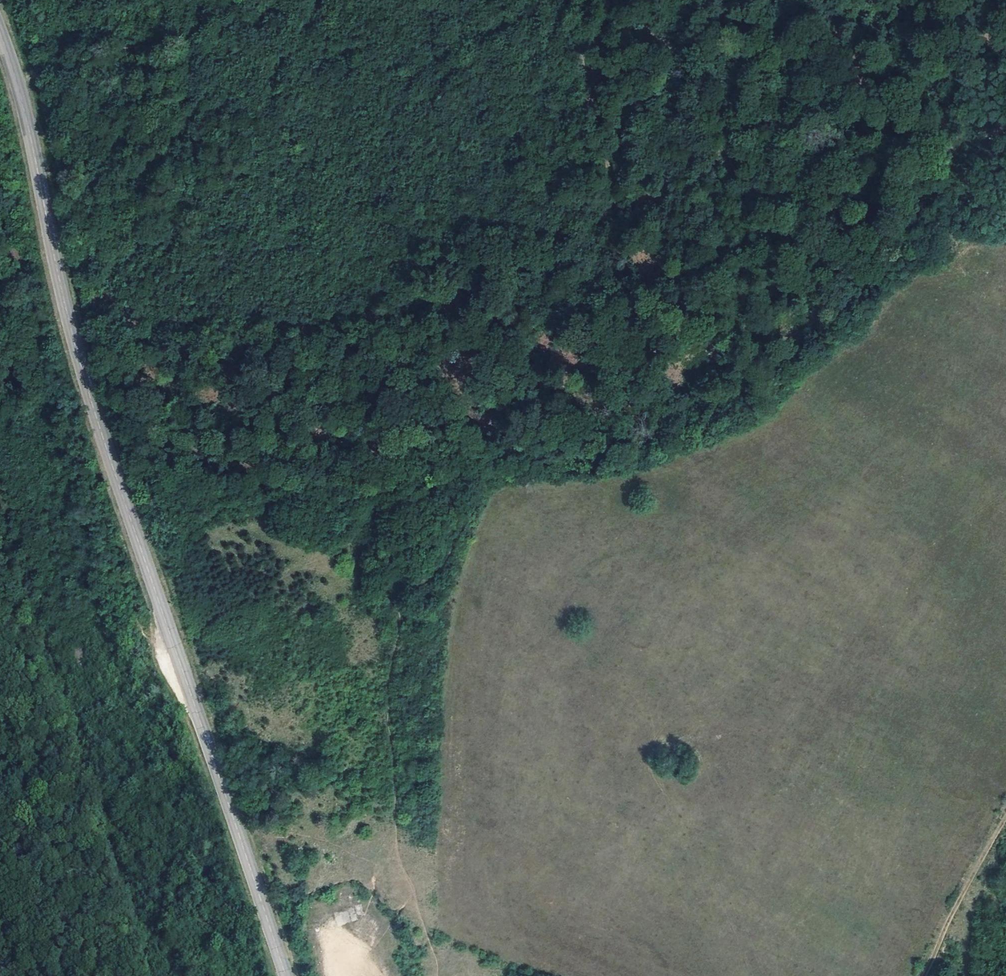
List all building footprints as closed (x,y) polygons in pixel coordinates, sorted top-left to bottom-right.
[(334,912),(336,924),(357,921),(355,909),(334,912)]
